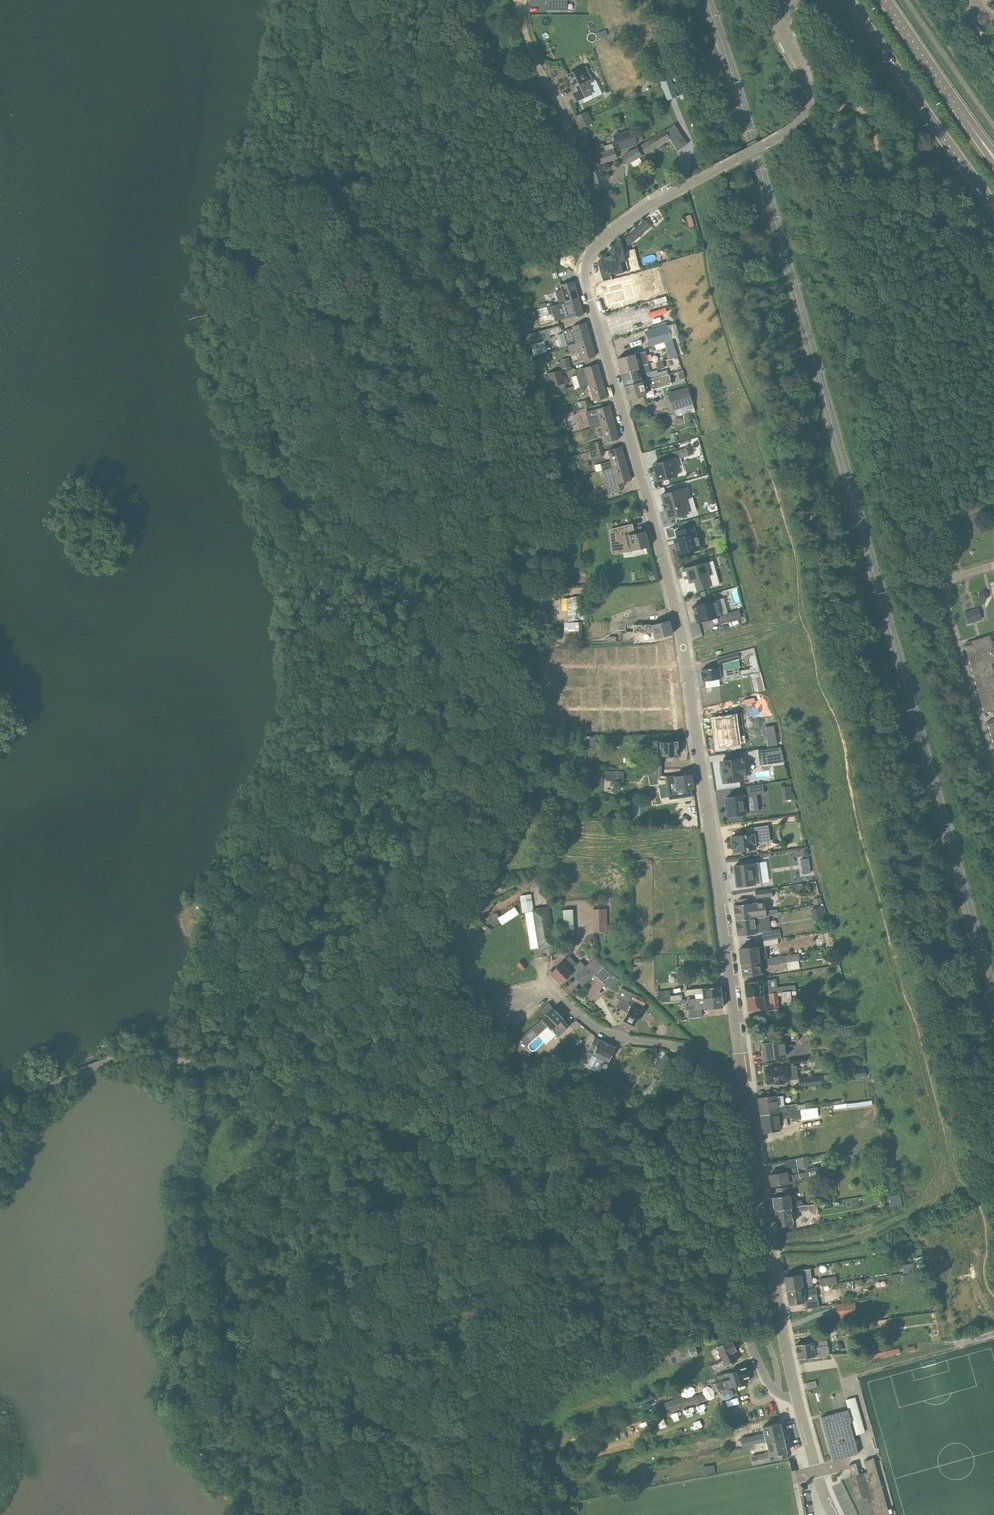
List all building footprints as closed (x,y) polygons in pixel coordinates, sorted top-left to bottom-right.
[(573,0),(547,0),(547,10),(567,10),(567,0),(573,1),(573,0)] [(588,33),(591,43),(598,41),(597,38),(607,35),(605,28),(596,30),(590,11),(582,13),(588,33)] [(577,101),(592,94),(588,85),(595,81),(587,66),(568,75),(575,91),(573,93),(577,101)] [(669,76),(660,80),(666,99),(676,95),(669,76)] [(581,128),(593,122),(588,111),(576,117),(581,128)] [(651,127),(652,119),(641,118),(641,126),(651,127)] [(665,130),(668,135),(677,130),(674,125),(665,130)] [(582,131),(586,145),(593,144),(589,129),(582,131)] [(613,135),(618,149),(637,143),(633,129),(613,135)] [(626,163),(625,164),(626,176),(635,171),(630,162),(642,156),(670,138),(668,135),(665,130),(644,143),(622,157),(626,163)] [(592,148),(594,156),(585,159),(593,184),(604,180),(599,165),(618,159),(612,143),(606,145),(598,148),(597,146),(592,148)] [(647,218),(620,241),(619,240),(607,251),(608,256),(604,257),(604,255),(596,262),(601,282),(610,280),(609,275),(613,274),(613,275),(627,272),(622,250),(649,227),(644,221),(647,218)] [(565,302),(578,298),(573,281),(560,285),(565,302)] [(604,294),(607,305),(635,298),(631,283),(622,285),(622,282),(607,286),(609,293),(604,294)] [(565,302),(569,319),(583,315),(578,298),(565,302)] [(667,325),(666,322),(656,325),(657,328),(645,331),(649,346),(664,342),(669,359),(678,357),(672,339),(668,325),(667,325)] [(563,333),(567,346),(577,343),(590,339),(586,323),(572,326),(572,328),(563,331),(564,333),(563,333)] [(551,339),(548,329),(527,334),(530,345),(531,345),(544,341),(551,339)] [(590,339),(577,343),(578,349),(581,360),(595,356),(590,339)] [(534,355),(542,353),(547,352),(544,341),(531,345),(534,355)] [(621,373),(648,365),(648,364),(649,364),(645,351),(617,359),(621,373)] [(571,359),(562,361),(564,369),(571,367),(573,365),(571,359)] [(588,385),(602,381),(597,364),(575,370),(580,387),(588,385)] [(642,381),(657,377),(668,374),(667,369),(657,372),(657,370),(655,370),(650,372),(648,365),(621,373),(625,387),(642,382),(642,381)] [(565,383),(561,369),(548,373),(552,387),(565,383)] [(638,396),(646,394),(646,391),(671,385),(668,374),(657,377),(642,381),(642,382),(625,387),(628,399),(638,396)] [(588,385),(593,402),(607,398),(602,381),(588,385)] [(687,388),(667,393),(668,396),(669,396),(672,410),(681,408),(683,415),(694,412),(687,388)] [(600,426),(614,422),(609,405),(595,409),(587,411),(592,427),(600,425),(600,426)] [(600,426),(605,443),(619,439),(614,422),(600,426)] [(602,470),(626,463),(621,446),(607,450),(610,461),(600,464),(602,470)] [(598,456),(596,449),(590,451),(588,452),(590,458),(598,456)] [(658,462),(653,464),(656,473),(654,474),(656,481),(657,480),(658,481),(677,476),(675,467),(679,466),(679,465),(677,466),(676,459),(681,458),(679,450),(656,456),(658,462)] [(620,491),(618,484),(631,480),(626,463),(602,470),(606,483),(607,483),(608,487),(607,487),(609,495),(620,491)] [(686,488),(661,495),(664,504),(665,510),(666,510),(668,519),(688,513),(684,500),(689,498),(686,488)] [(584,497),(585,500),(586,505),(593,504),(591,495),(584,497)] [(937,510),(918,515),(921,525),(940,520),(937,510)] [(719,518),(712,519),(715,528),(721,526),(719,518)] [(693,526),(676,531),(678,538),(674,539),(678,555),(700,549),(693,526)] [(631,551),(649,547),(645,531),(635,533),(629,535),(629,532),(611,534),(612,541),(621,541),(621,544),(620,544),(621,552),(631,551)] [(713,561),(682,569),(685,579),(688,578),(689,582),(694,581),(697,591),(720,585),(713,561)] [(705,602),(716,599),(715,593),(703,596),(705,602)] [(716,600),(692,607),(697,622),(718,617),(720,616),(720,615),(716,600)] [(970,623),(985,619),(982,607),(967,610),(970,623)] [(564,622),(565,642),(582,642),(582,625),(586,624),(586,608),(568,608),(569,622),(564,622)] [(739,610),(720,615),(720,616),(718,617),(720,624),(741,618),(739,610)] [(653,632),(654,639),(673,634),(669,620),(652,625),(633,625),(633,632),(642,633),(653,632)] [(991,663),(993,663),(993,647),(989,635),(972,641),(972,644),(964,646),(984,713),(992,711),(993,718),(987,722),(993,747),(993,672),(991,663)] [(703,681),(721,679),(721,678),(740,676),(737,659),(756,654),(754,647),(717,658),(719,667),(701,669),(703,681)] [(759,692),(765,690),(761,676),(755,677),(759,692)] [(737,736),(734,719),(735,719),(735,717),(724,719),(723,718),(714,720),(718,748),(738,745),(738,744),(744,743),(743,735),(737,736)] [(596,737),(583,736),(583,745),(596,746),(596,737)] [(768,746),(777,744),(776,736),(766,738),(768,746)] [(659,747),(659,756),(677,756),(677,742),(660,742),(660,739),(648,739),(648,747),(659,747)] [(784,762),(782,753),(766,755),(767,764),(784,762)] [(741,759),(722,761),(720,762),(723,782),(744,779),(743,775),(746,775),(744,762),(742,763),(741,759)] [(613,781),(613,771),(606,771),(603,771),(603,780),(606,780),(606,781),(613,781)] [(668,781),(669,792),(693,788),(691,774),(681,776),(674,776),(665,776),(666,781),(668,781)] [(728,816),(746,814),(750,813),(748,795),(725,798),(728,816)] [(768,826),(751,828),(752,833),(731,836),(731,840),(732,848),(733,848),(733,852),(756,848),(755,843),(770,841),(768,826)] [(801,867),(810,865),(808,858),(800,859),(801,867)] [(758,862),(734,865),(735,873),(736,879),(737,886),(761,883),(758,862)] [(773,897),(772,889),(755,891),(756,898),(773,897)] [(763,916),(777,913),(777,909),(755,911),(755,914),(754,914),(752,903),(734,905),(736,920),(763,916)] [(824,913),(822,906),(814,908),(815,915),(824,913)] [(533,909),(538,939),(539,949),(554,947),(548,907),(533,909)] [(577,935),(578,909),(568,909),(568,934),(577,935)] [(592,909),(592,931),(607,931),(606,909),(592,909)] [(763,916),(736,920),(738,935),(756,933),(755,923),(764,922),(763,916)] [(763,940),(781,938),(780,929),(762,932),(763,940)] [(781,938),(763,940),(762,941),(763,946),(779,944),(778,942),(784,941),(783,937),(781,938)] [(760,960),(758,946),(740,948),(742,963),(760,960)] [(743,976),(762,973),(761,967),(781,963),(787,962),(788,970),(800,968),(798,961),(800,961),(799,954),(781,956),(760,960),(742,963),(743,976)] [(585,967),(580,961),(577,965),(569,956),(550,974),(559,984),(571,973),(576,979),(577,978),(585,971),(583,969),(585,967)] [(596,957),(585,967),(583,969),(585,971),(577,978),(583,985),(603,965),(596,957)] [(613,986),(620,978),(605,964),(598,971),(613,986)] [(763,980),(744,982),(746,996),(776,993),(790,991),(796,990),(795,986),(785,987),(785,986),(764,988),(763,980)] [(696,999),(722,996),(720,986),(711,987),(687,989),(687,995),(695,994),(696,999)] [(827,988),(828,995),(841,993),(839,986),(827,988)] [(622,987),(621,989),(616,998),(631,1005),(624,1020),(634,1025),(646,999),(636,994),(636,995),(622,987)] [(765,1008),(765,1010),(779,1009),(778,996),(781,995),(783,1006),(792,1005),(791,1001),(798,1000),(797,996),(791,997),(790,991),(776,993),(746,996),(748,1010),(765,1008)] [(722,996),(696,999),(688,1000),(688,1004),(694,1004),(694,1008),(689,1008),(690,1018),(702,1016),(702,1009),(704,1009),(723,1007),(722,996)] [(569,1026),(563,1019),(553,1009),(546,1015),(531,1028),(520,1039),(527,1046),(548,1026),(558,1037),(569,1026)] [(855,1036),(854,1028),(842,1029),(843,1037),(855,1036)] [(764,1059),(774,1058),(780,1057),(786,1056),(784,1042),(799,1040),(798,1032),(777,1034),(767,1036),(768,1042),(762,1042),(764,1059)] [(604,1060),(609,1063),(616,1048),(599,1040),(595,1038),(589,1049),(594,1051),(588,1064),(599,1070),(604,1060)] [(563,1053),(557,1046),(549,1053),(555,1060),(563,1053)] [(678,1063),(665,1053),(655,1066),(668,1076),(678,1063)] [(783,1081),(789,1081),(787,1066),(765,1069),(765,1072),(764,1072),(765,1080),(766,1080),(767,1083),(775,1082),(775,1084),(783,1083),(783,1081)] [(867,1077),(866,1068),(854,1070),(856,1078),(867,1077)] [(612,1076),(601,1071),(596,1081),(607,1086),(612,1076)] [(822,1076),(810,1077),(798,1078),(799,1086),(811,1085),(823,1084),(822,1076)] [(793,1111),(800,1110),(798,1110),(797,1104),(778,1107),(776,1095),(758,1097),(760,1115),(793,1111)] [(635,1104),(626,1097),(622,1102),(631,1109),(635,1104)] [(763,1133),(781,1131),(779,1119),(794,1117),(794,1119),(801,1119),(800,1110),(793,1111),(760,1115),(763,1133)] [(887,1146),(890,1146),(889,1142),(874,1144),(875,1152),(881,1151),(882,1159),(889,1158),(887,1146)] [(784,1161),(786,1169),(799,1166),(798,1159),(784,1161)] [(771,1186),(781,1184),(814,1179),(820,1178),(818,1167),(805,1170),(806,1172),(788,1176),(787,1172),(769,1175),(771,1186)] [(795,1207),(803,1205),(802,1199),(791,1201),(789,1186),(775,1188),(777,1196),(772,1197),(774,1210),(791,1208),(795,1207)] [(900,1194),(890,1196),(892,1205),(892,1207),(902,1204),(902,1202),(900,1194)] [(803,1205),(795,1207),(796,1212),(809,1210),(809,1212),(817,1211),(817,1204),(803,1205)] [(777,1226),(793,1223),(791,1208),(774,1210),(777,1226)] [(806,1287),(809,1287),(812,1286),(810,1269),(800,1270),(800,1274),(785,1276),(787,1289),(803,1287),(803,1286),(806,1286),(806,1287)] [(917,1274),(901,1276),(902,1284),(918,1282),(917,1274)] [(830,1284),(832,1283),(837,1283),(836,1276),(829,1277),(830,1284)] [(805,1302),(806,1309),(819,1307),(817,1293),(816,1286),(812,1286),(809,1287),(806,1287),(806,1286),(803,1286),(803,1287),(787,1289),(789,1305),(805,1302)] [(836,1305),(837,1317),(857,1315),(855,1303),(836,1305)] [(714,1374),(719,1373),(728,1369),(726,1365),(737,1361),(733,1352),(736,1350),(731,1340),(717,1347),(723,1360),(711,1366),(714,1374)] [(798,1359),(829,1354),(828,1345),(827,1345),(827,1340),(796,1345),(798,1359)] [(652,1356),(657,1369),(698,1354),(693,1342),(652,1356)] [(718,1391),(739,1384),(748,1381),(747,1377),(749,1377),(745,1367),(728,1373),(730,1379),(726,1380),(724,1375),(714,1378),(717,1388),(718,1391)] [(655,1405),(658,1414),(705,1400),(703,1393),(684,1399),(683,1397),(655,1405)] [(851,1422),(848,1410),(821,1417),(833,1460),(858,1453),(850,1423),(851,1422)] [(593,1417),(583,1420),(584,1426),(595,1422),(593,1417)] [(766,1442),(784,1438),(780,1423),(763,1427),(762,1422),(744,1427),(746,1434),(763,1430),(766,1442)] [(775,1455),(776,1460),(788,1458),(787,1452),(784,1438),(766,1442),(768,1451),(765,1452),(765,1453),(751,1456),(753,1464),(771,1461),(770,1456),(775,1455)] [(873,1459),(864,1461),(867,1472),(859,1474),(856,1463),(849,1465),(852,1477),(850,1477),(860,1514),(889,1514),(873,1459)]
